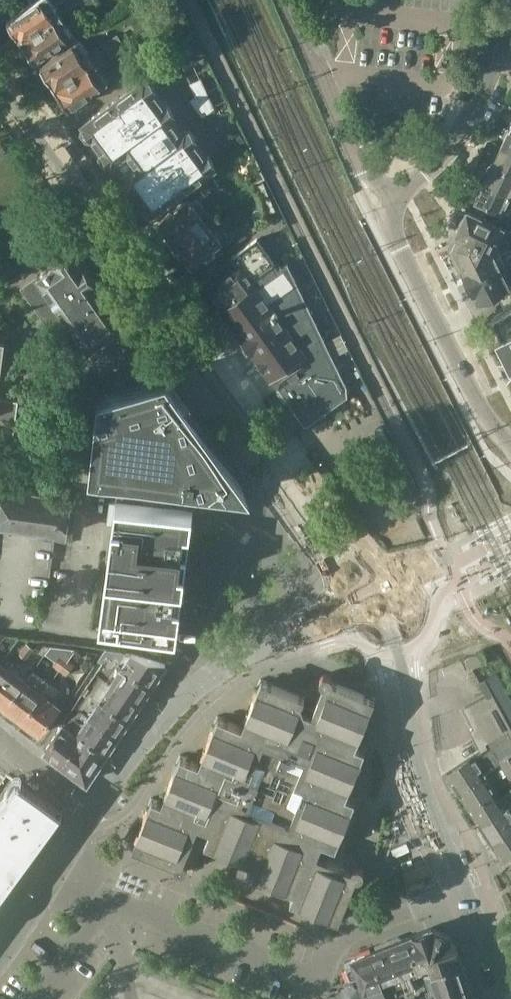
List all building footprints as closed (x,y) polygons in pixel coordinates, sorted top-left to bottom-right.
[(60,14),(77,3),(81,0),(61,0),(54,5),(51,0),(37,0),(24,8),(8,20),(9,22),(8,26),(12,32),(16,33),(21,40),(60,14)] [(77,3),(85,15),(99,5),(96,0),(81,0),(77,3)] [(35,61),(38,59),(74,35),(60,14),(21,40),(27,48),(26,53),(30,58),(34,59),(35,61)] [(50,79),(55,87),(123,41),(122,40),(117,33),(86,54),(78,41),(41,66),(43,68),(42,73),(45,79),(50,79)] [(131,34),(122,40),(123,41),(55,87),(60,95),(59,99),(63,105),(68,106),(69,108),(74,104),(107,82),(100,71),(129,51),(128,48),(137,42),(131,34)] [(197,139),(190,129),(187,131),(186,128),(181,132),(171,120),(174,118),(172,115),(175,113),(167,104),(165,105),(154,90),(157,89),(149,79),(147,81),(145,78),(83,124),(84,126),(82,128),(82,131),(87,138),(90,138),(92,137),(103,151),(100,153),(100,156),(105,163),(108,163),(111,161),(112,163),(118,159),(127,171),(124,174),(125,176),(123,178),(122,181),(127,188),(130,189),(133,187),(143,201),(141,203),(140,206),(146,213),(149,213),(151,212),(153,213),(215,168),(213,165),(215,163),(208,154),(206,155),(195,141),(197,139)] [(203,115),(214,107),(206,89),(191,99),(203,115)] [(510,127),(509,129),(506,130),(503,136),(504,139),(501,145),(510,150),(510,128),(510,127)] [(492,163),(510,172),(510,150),(501,145),(497,152),(495,152),(493,158),(493,161),(492,163)] [(484,181),(510,194),(510,172),(492,163),(491,166),(488,166),(485,172),(486,176),(484,181)] [(213,175),(200,186),(205,193),(219,183),(213,175)] [(475,200),(510,217),(510,194),(484,181),(481,187),(478,188),(475,194),(476,197),(475,200)] [(168,241),(173,248),(214,216),(200,198),(192,204),(188,199),(159,223),(168,235),(168,236),(168,241)] [(456,230),(476,240),(477,238),(493,246),(493,244),(500,247),(510,247),(510,230),(508,228),(509,228),(466,209),(456,230)] [(269,220),(265,215),(257,221),(261,226),(269,220)] [(214,216),(173,248),(179,256),(180,256),(184,257),(185,257),(194,269),(216,252),(213,248),(223,240),(221,239),(227,234),(214,216)] [(250,222),(244,227),(244,230),(248,235),(248,234),(255,229),(250,222)] [(477,259),(500,247),(493,244),(493,246),(477,238),(476,240),(456,230),(456,232),(450,245),(459,263),(471,256),(477,259)] [(240,266),(209,288),(211,291),(210,295),(214,299),(217,300),(224,309),(223,310),(225,312),(269,375),(271,377),(272,377),(280,388),(279,388),(280,389),(306,426),(347,397),(346,386),(347,386),(288,264),(288,263),(279,269),(257,238),(232,256),(240,266)] [(467,280),(486,270),(486,272),(500,265),(501,268),(509,264),(510,263),(510,250),(504,253),(500,247),(477,259),(471,256),(459,263),(460,267),(467,280)] [(87,345),(89,349),(125,323),(96,282),(97,282),(83,262),(82,263),(72,249),(54,262),(54,263),(37,275),(40,279),(37,281),(35,278),(23,287),(48,323),(52,320),(54,323),(50,326),(73,358),(85,349),(84,347),(87,345)] [(467,280),(479,302),(510,286),(510,282),(505,269),(510,266),(510,263),(509,264),(501,268),(500,265),(486,272),(486,270),(467,280)] [(510,366),(510,305),(492,315),(502,334),(496,337),(510,366)] [(341,334),(325,341),(333,357),(349,349),(341,334)] [(38,382),(36,370),(12,373),(13,385),(38,382)] [(98,399),(89,476),(251,498),(167,379),(98,399)] [(86,403),(87,387),(76,386),(75,402),(86,403)] [(13,442),(18,400),(0,398),(0,440),(13,442)] [(71,496),(4,487),(4,488),(0,488),(0,525),(65,535),(71,496)] [(109,557),(99,632),(176,642),(177,641),(193,512),(116,502),(112,535),(109,557)] [(7,669),(7,668),(1,664),(21,638),(6,635),(5,638),(0,644),(0,679),(7,669)] [(27,642),(19,653),(28,659),(36,649),(27,642)] [(102,663),(115,662),(116,661),(152,684),(164,666),(169,668),(172,663),(166,662),(131,652),(127,651),(106,648),(99,660),(103,662),(102,663)] [(470,668),(488,661),(484,650),(466,657),(470,668)] [(60,670),(69,658),(62,652),(53,664),(60,670)] [(69,658),(60,670),(68,675),(77,663),(69,658)] [(102,663),(97,672),(140,701),(152,684),(116,661),(115,662),(102,663)] [(6,708),(25,682),(23,681),(17,676),(18,673),(12,668),(14,665),(11,663),(7,668),(7,669),(0,679),(0,704),(6,708)] [(98,688),(94,694),(129,717),(140,701),(97,672),(90,682),(98,688)] [(483,749),(510,730),(510,698),(496,672),(480,682),(488,695),(466,706),(480,733),(476,735),(483,749)] [(352,869),(326,858),(331,846),(334,848),(336,848),(343,830),(348,818),(352,808),(353,809),(357,799),(351,797),(351,798),(347,797),(350,790),(349,790),(353,780),(358,768),(362,758),(363,758),(367,749),(361,746),(360,747),(357,746),(360,740),(359,739),(368,717),(372,707),(373,708),(377,698),(371,696),(370,697),(333,682),(333,680),(333,679),(333,678),(332,677),(331,676),(330,675),(328,674),(327,674),(325,674),(324,674),(323,675),(321,677),(320,678),(320,679),(320,680),(320,682),(321,683),(321,684),(322,685),(324,686),(315,708),(303,703),(305,698),(266,682),(267,681),(261,678),(257,688),(258,688),(245,720),(244,720),(241,726),(223,719),(224,718),(218,715),(214,725),(215,725),(206,747),(202,757),(201,756),(198,763),(186,758),(186,757),(180,754),(176,764),(177,764),(173,774),(164,796),(163,795),(161,802),(157,801),(158,799),(152,797),(148,807),(149,807),(140,829),(136,839),(135,838),(131,848),(137,850),(138,849),(175,864),(175,866),(175,867),(175,868),(176,869),(176,870),(177,871),(179,872),(180,872),(182,872),(184,872),(185,871),(186,870),(187,869),(188,868),(188,866),(188,864),(187,862),(185,861),(184,860),(195,834),(207,839),(204,844),(251,863),(247,872),(294,891),(290,900),(331,917),(330,918),(340,922),(342,916),(341,916),(343,910),(354,883),(356,878),(358,878),(359,878),(361,877),(362,876),(363,875),(364,874),(364,873),(364,872),(364,870),(363,869),(362,867),(361,866),(359,865),(357,865),(356,866),(354,866),(353,867),(353,868),(352,869)] [(27,675),(23,681),(25,682),(6,708),(23,721),(42,696),(33,689),(35,686),(28,680),(30,677),(27,675)] [(118,734),(129,717),(94,694),(98,688),(90,682),(79,699),(87,705),(83,711),(118,734)] [(44,693),(42,696),(23,721),(39,734),(59,706),(53,701),(60,692),(51,684),(44,693)] [(80,733),(107,750),(118,734),(83,711),(87,705),(79,699),(65,720),(73,726),(80,733)] [(87,782),(91,775),(107,750),(80,733),(73,726),(65,720),(63,723),(72,729),(70,732),(78,737),(62,763),(79,776),(87,782)] [(63,723),(44,750),(62,763),(78,737),(70,732),(72,729),(63,723)] [(483,749),(474,755),(447,772),(459,790),(501,763),(502,765),(504,764),(510,773),(510,730),(483,749)] [(470,807),(497,790),(492,783),(508,772),(510,776),(510,775),(510,773),(504,764),(502,765),(501,763),(459,790),(470,807)] [(0,803),(0,900),(63,814),(17,780),(0,803)] [(497,790),(470,807),(480,824),(510,804),(510,793),(502,799),(497,790)] [(492,842),(510,829),(510,804),(480,824),(484,830),(482,834),(487,840),(491,840),(492,842)] [(492,842),(503,860),(510,855),(510,829),(492,842)] [(428,962),(429,962),(436,955),(442,931),(432,927),(407,937),(417,966),(419,965),(424,964),(428,962)] [(428,962),(430,971),(432,971),(461,961),(460,956),(453,936),(442,931),(436,955),(429,962),(428,962)] [(398,937),(388,941),(408,992),(417,988),(425,982),(419,965),(417,966),(407,937),(402,939),(398,937)] [(377,949),(371,951),(383,983),(384,983),(389,998),(398,994),(399,995),(408,992),(388,941),(376,945),(377,949)] [(382,998),(385,998),(389,998),(384,983),(383,983),(371,951),(346,961),(347,967),(346,968),(350,979),(359,975),(363,987),(382,998)] [(426,987),(429,994),(429,996),(471,982),(467,968),(463,967),(461,961),(432,971),(430,971),(426,972),(431,985),(426,987)] [(419,998),(468,998),(476,995),(471,982),(429,996),(429,994),(418,998),(419,998)]
